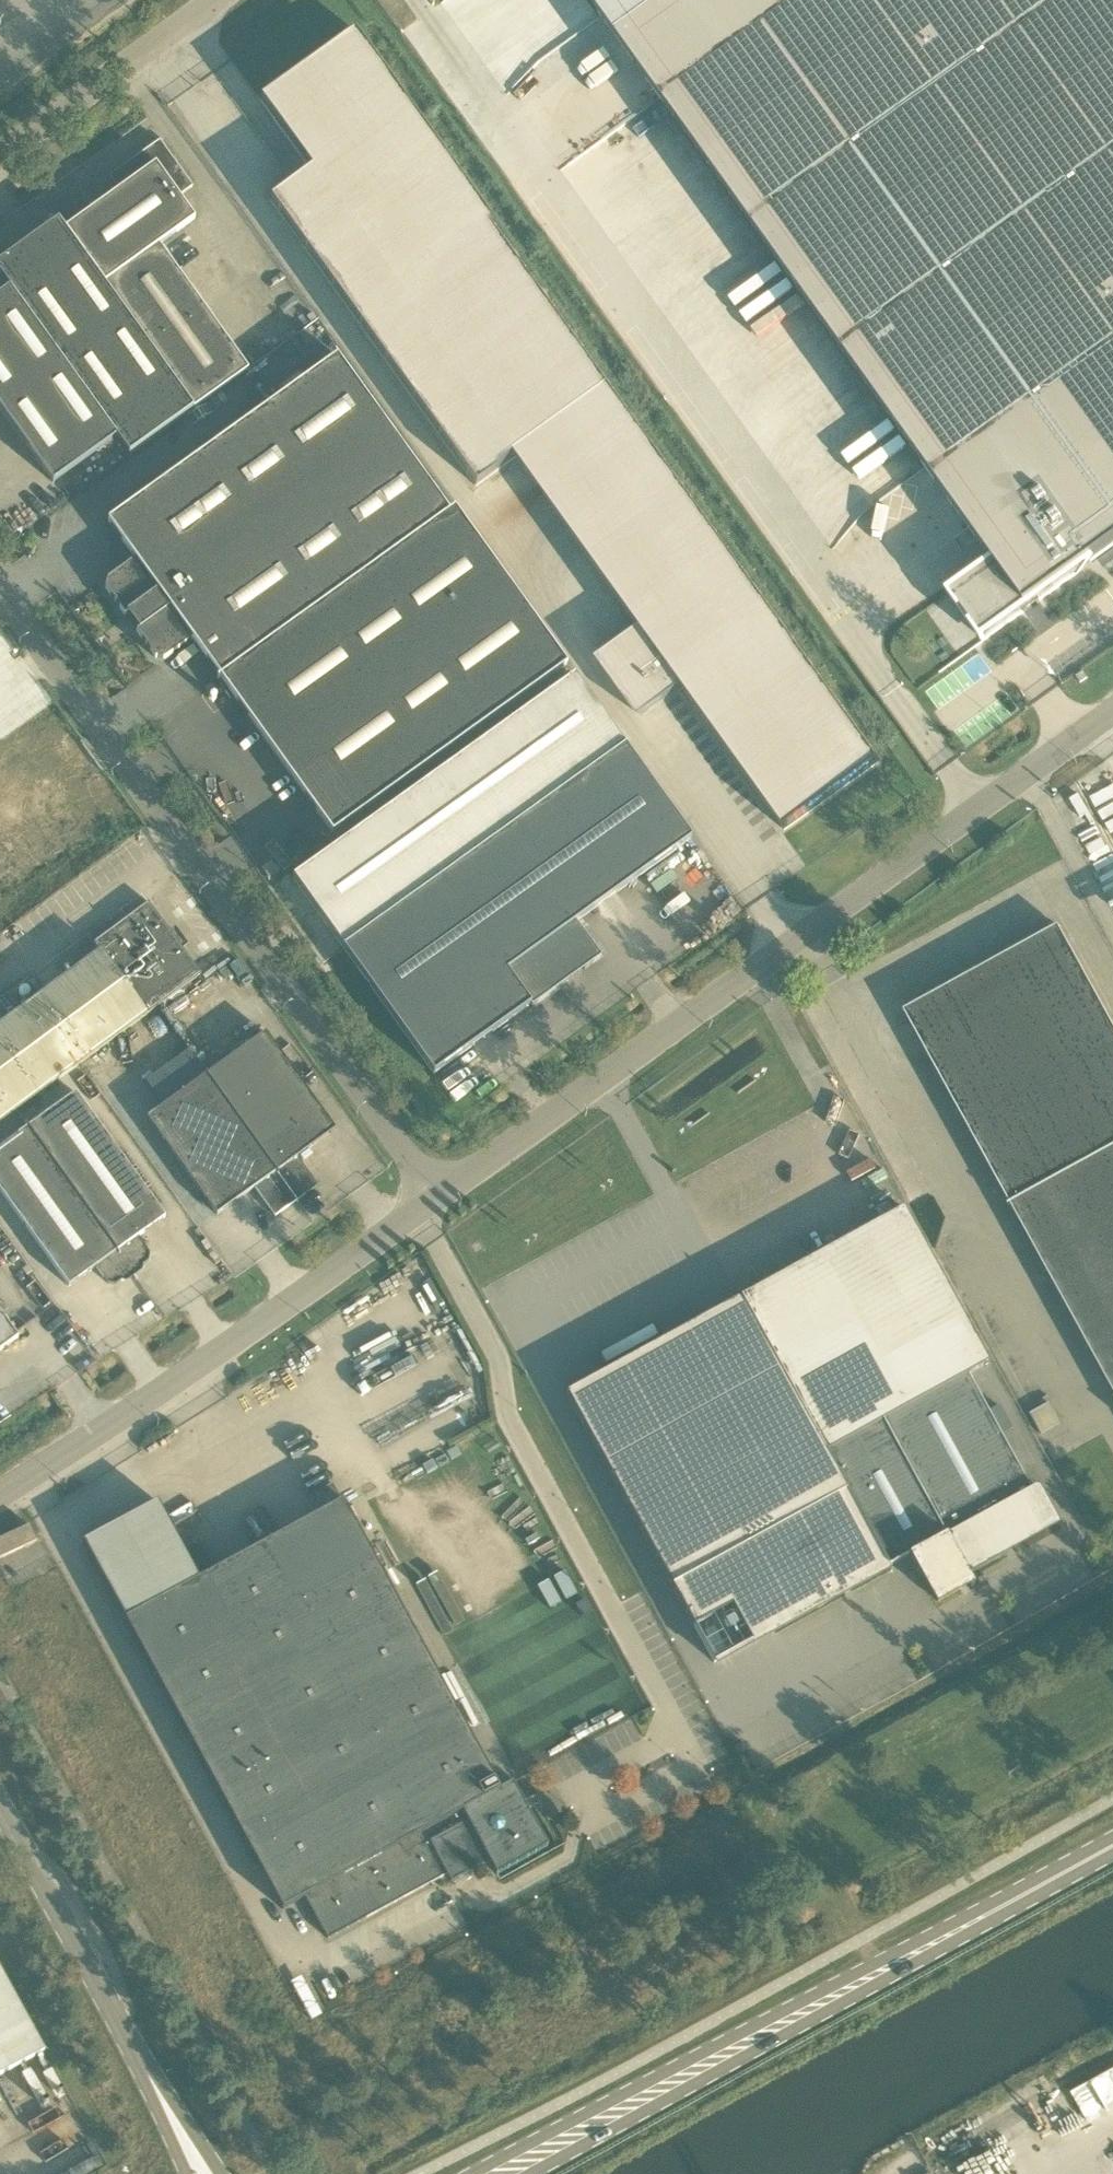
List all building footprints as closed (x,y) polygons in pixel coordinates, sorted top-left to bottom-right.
[(629,38),(1006,563),(962,595),(993,638),(1037,607),(1112,552),(1112,0),(682,0),(629,38)] [(259,99),(310,170),(269,199),(475,486),(516,457),(639,628),(601,656),(644,715),(682,687),(784,829),(879,761),(354,30),(259,99)] [(194,408),(248,368),(159,244),(194,218),(179,196),(192,186),(160,140),(110,176),(119,189),(65,228),(194,408)] [(9,287),(0,294),(0,408),(53,482),(117,436),(129,454),(193,408),(58,219),(0,261),(0,274),(9,287)] [(454,508),(449,512),(335,354),(336,356),(108,521),(135,559),(107,579),(105,588),(124,615),(127,613),(129,616),(131,614),(139,625),(136,627),(138,629),(136,631),(155,658),(164,659),(193,639),(220,676),(217,678),(218,679),(220,677),(332,833),(567,665),(454,508)] [(691,839),(574,677),(292,879),(433,1074),(530,1005),(531,1007),(568,981),(566,979),(570,975),(577,969),(582,967),(584,970),(601,957),(575,922),(691,839)] [(201,974),(148,902),(94,943),(100,952),(0,1026),(0,1122),(201,974)] [(1011,1205),(1112,1390),(1112,1024),(1059,926),(904,1011),(1010,1204),(1009,1205),(1009,1206),(1011,1205)] [(206,1075),(296,1201),(297,1202),(298,1202),(296,1200),(318,1185),(297,1157),(335,1129),(265,1032),(206,1075)] [(147,1117),(217,1214),(255,1187),(275,1216),(296,1201),(206,1075),(147,1117)] [(165,1217),(76,1093),(28,1127),(135,1276),(138,1274),(139,1268),(149,1261),(150,1253),(138,1236),(165,1217)] [(131,1279),(135,1276),(28,1127),(0,1147),(0,1191),(69,1286),(96,1267),(108,1284),(115,1285),(125,1278),(131,1279)] [(903,1208),(740,1297),(566,1393),(713,1663),(888,1567),(908,1556),(919,1576),(923,1574),(939,1604),(970,1588),(972,1591),(975,1589),(968,1575),(1007,1553),(1005,1549),(1054,1523),(1036,1490),(1039,1488),(1037,1485),(1030,1489),(967,1374),(988,1363),(903,1208)] [(18,1337),(0,1312),(0,1350),(18,1337)] [(157,1502),(83,1542),(283,1909),(305,1896),(328,1939),(447,1874),(451,1882),(490,1861),(497,1874),(547,1847),(512,1783),(500,1790),(353,1520),(342,1500),(342,1501),(332,1483),(310,1495),(319,1513),(199,1578),(157,1502)] [(0,1538),(0,1558),(37,1541),(29,1525),(0,1538)] [(44,2051),(0,1970),(0,2075),(44,2051)]
